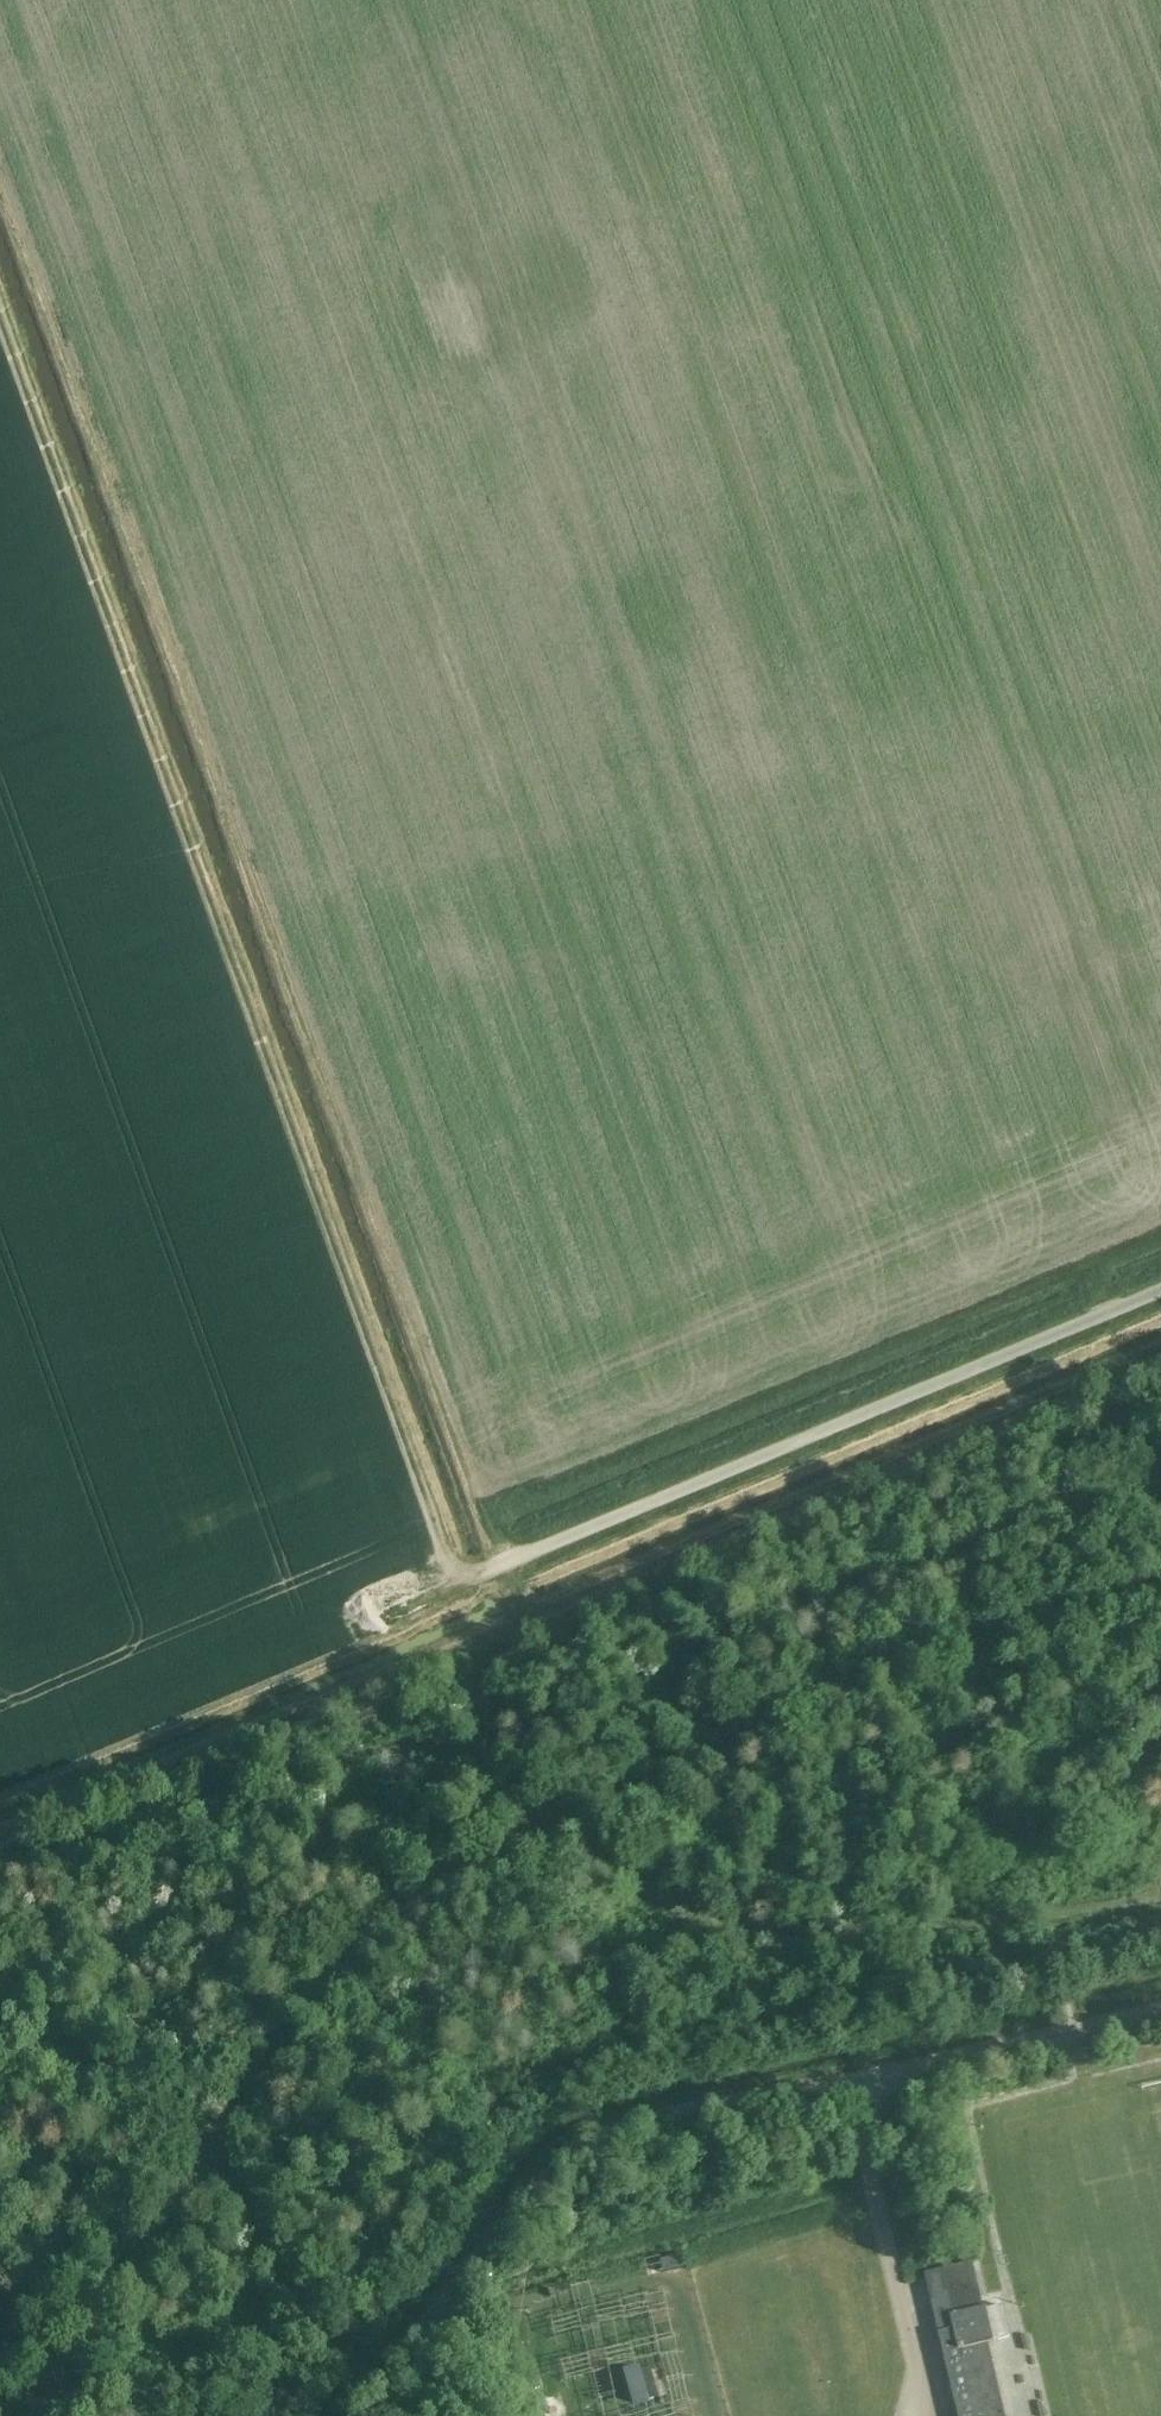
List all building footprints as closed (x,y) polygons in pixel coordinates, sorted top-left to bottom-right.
[(974,2262),(925,2273),(939,2332),(959,2415),(1006,2415),(991,2354),(989,2354),(987,2344),(995,2342),(995,2340),(993,2341),(985,2309),(987,2309),(987,2307),(985,2308),(974,2262)] [(1026,2350),(1033,2348),(1030,2334),(1022,2335),(1026,2350)] [(1049,2415),(1046,2401),(1038,2403),(1041,2415),(1048,2415),(1049,2415)]
